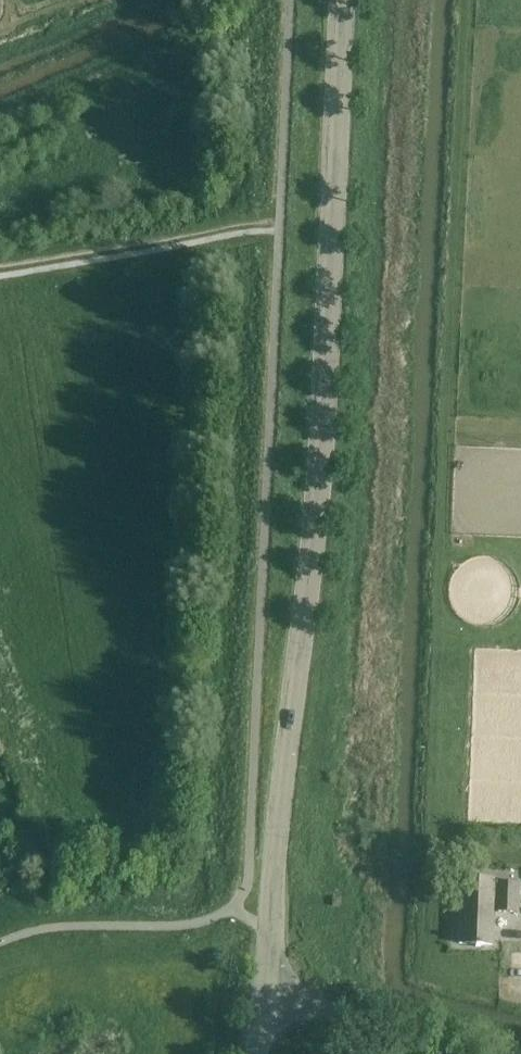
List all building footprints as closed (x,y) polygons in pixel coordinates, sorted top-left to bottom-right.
[(515,913),(517,886),(495,885),(495,881),(461,879),(459,944),(492,946),(493,912),(515,913)]
